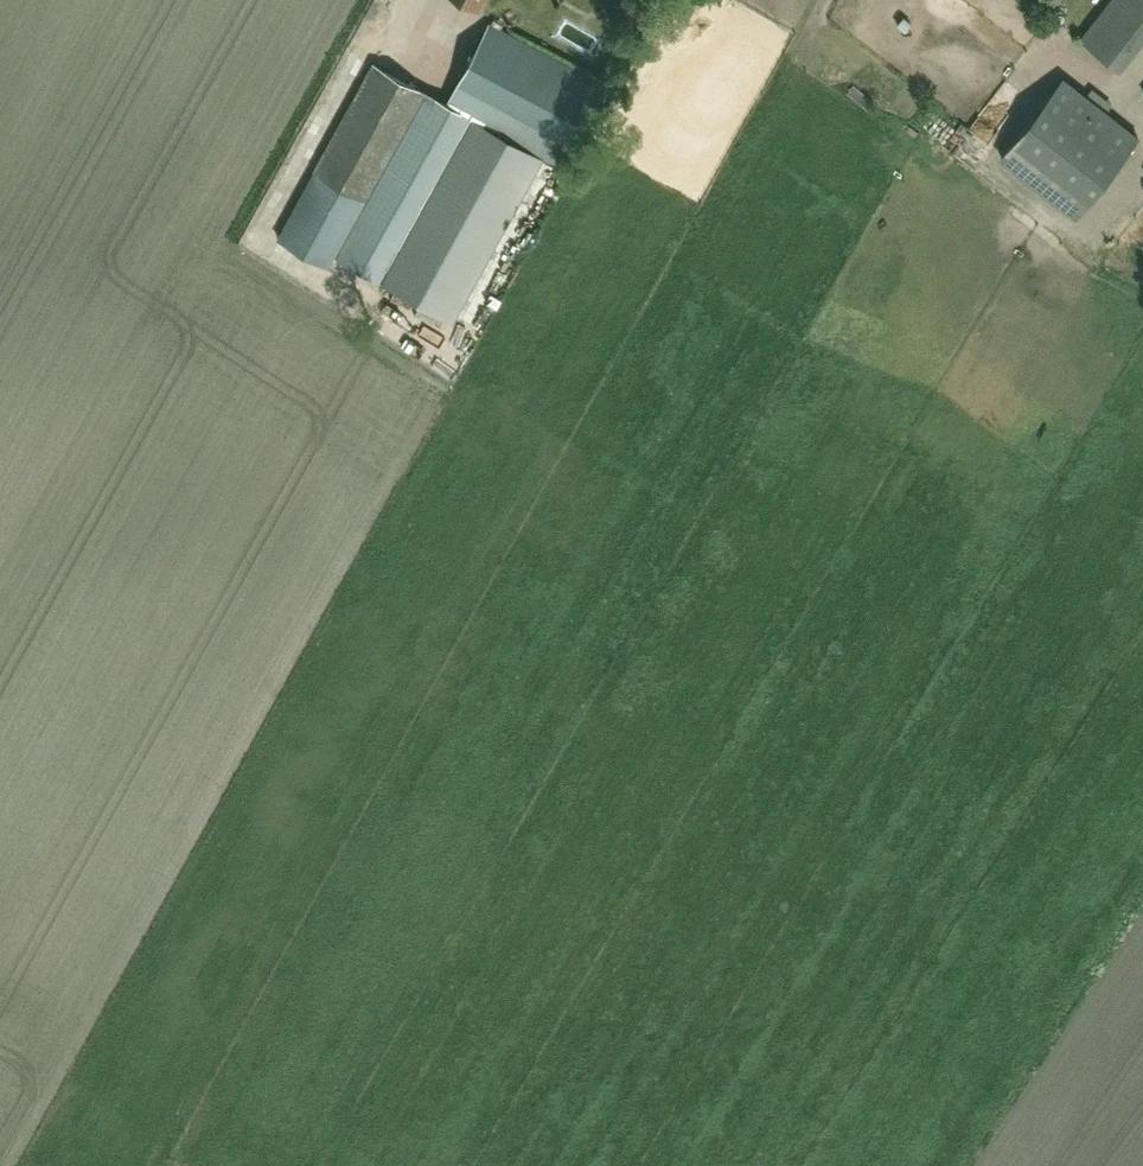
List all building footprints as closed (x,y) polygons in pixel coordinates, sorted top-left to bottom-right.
[(1142,40),(1142,27),(1110,1),(1080,39),(1119,70),(1142,40)] [(373,68),(315,175),(278,241),(329,270),(337,257),(449,319),(541,153),(563,165),(575,143),(604,91),(492,29),(447,109),(425,97),(373,68)] [(1075,218),(1116,167),(1138,139),(1063,80),(1041,108),(1000,158),(1075,218)]
